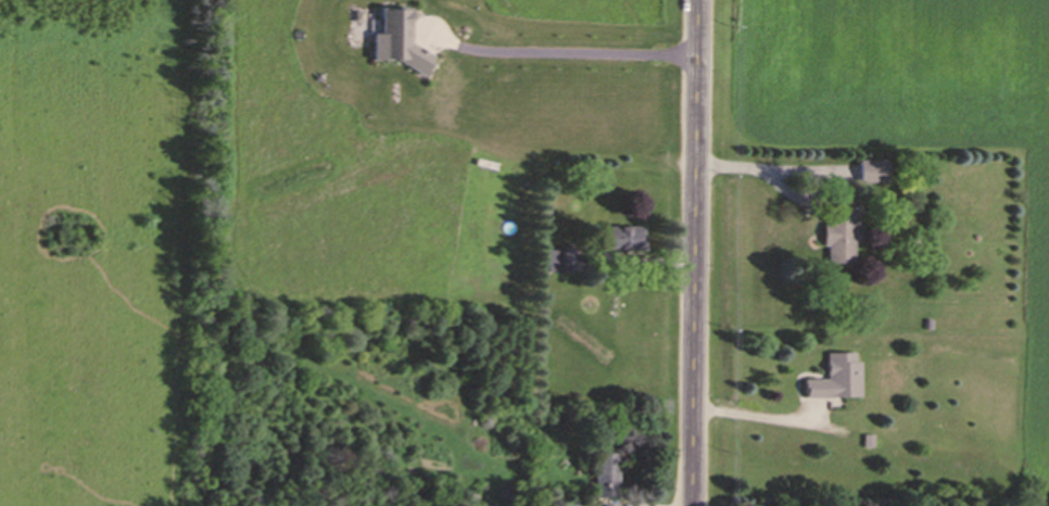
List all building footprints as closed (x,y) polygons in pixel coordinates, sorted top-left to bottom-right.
[(861,162),(861,185),(889,185),(889,162),(861,162)] [(857,266),(857,209),(828,209),(827,266),(857,266)] [(599,229),(599,253),(645,253),(645,229),(599,229)] [(574,274),(573,251),(561,251),(561,254),(547,254),(548,274),(574,274)] [(829,355),(829,382),(805,382),(805,400),(861,400),(861,355),(829,355)] [(595,501),(618,501),(618,456),(595,456),(595,501)]
